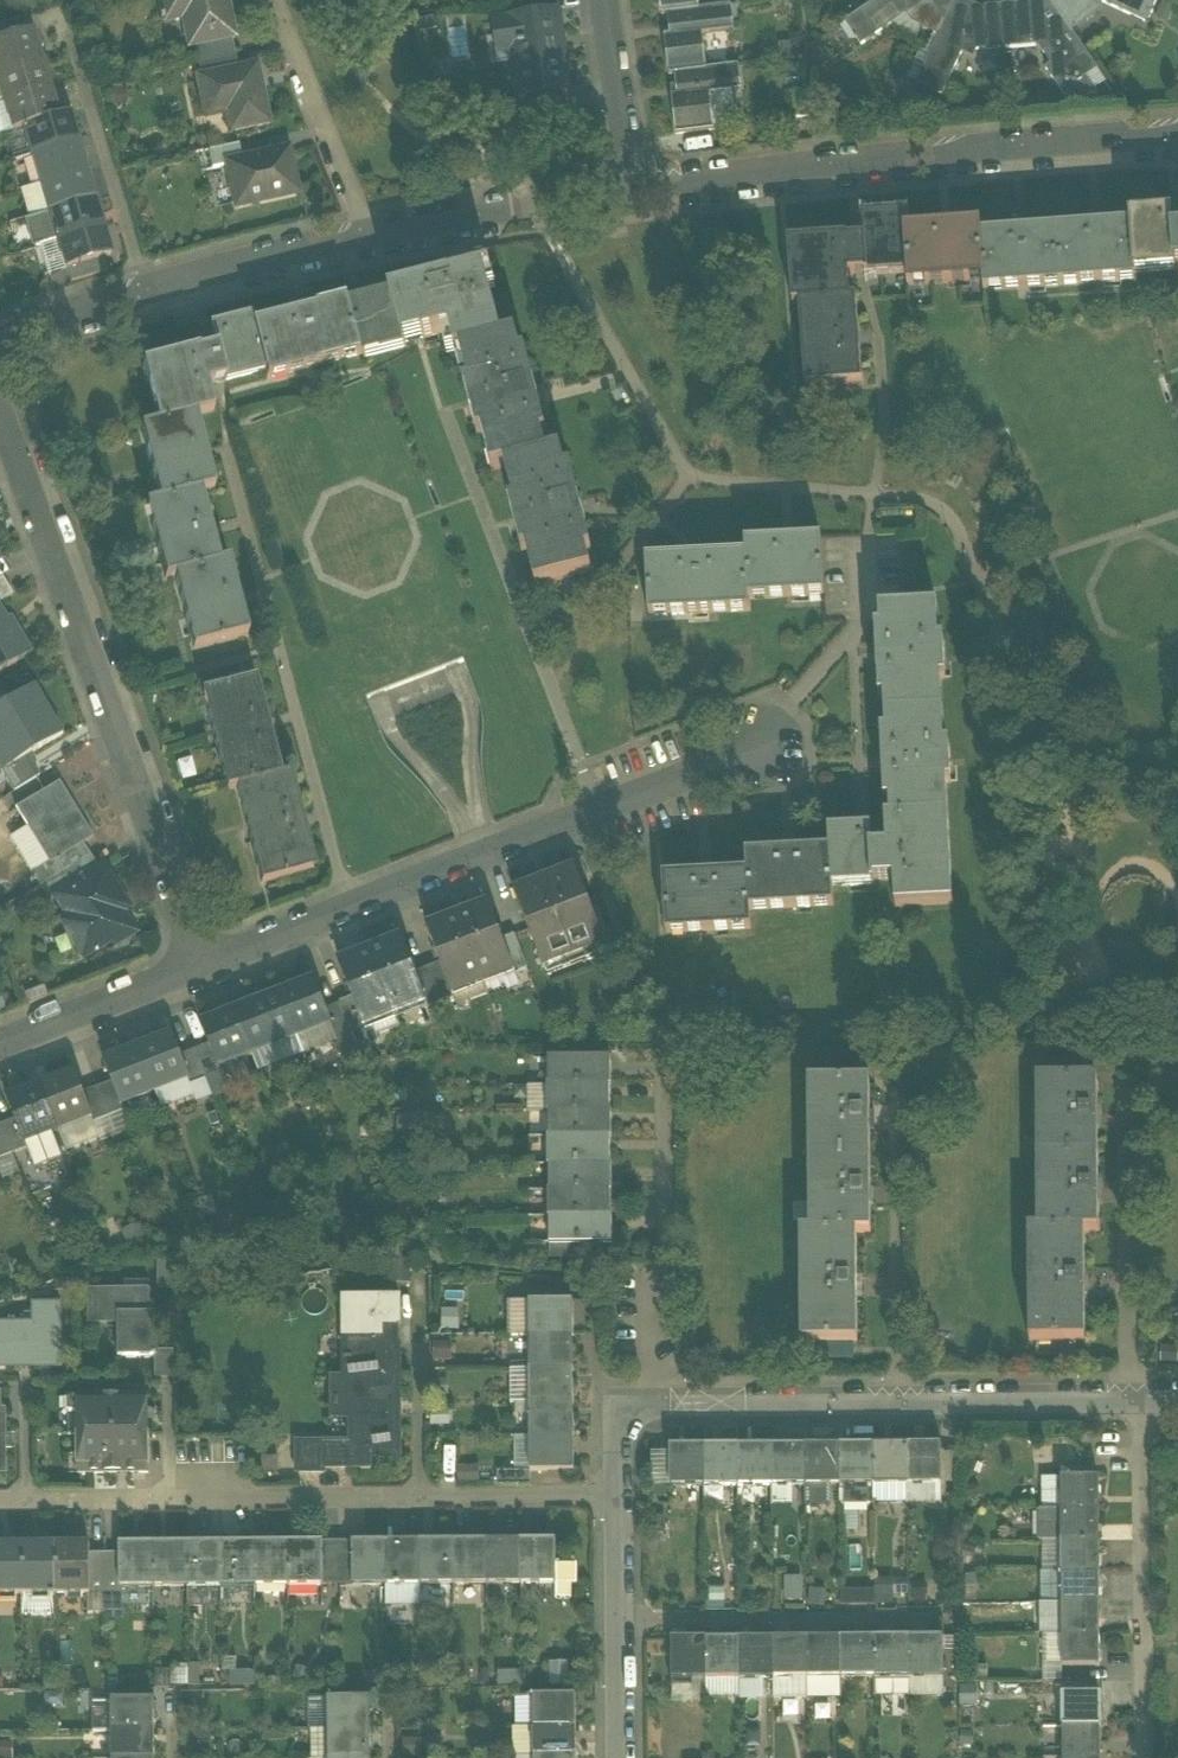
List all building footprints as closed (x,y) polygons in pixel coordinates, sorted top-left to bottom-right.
[(189,48),(195,47),(231,39),(234,38),(225,0),(159,0),(164,22),(183,18),(189,48)] [(670,13),(699,10),(698,0),(660,0),(662,14),(670,13)] [(846,24),(861,46),(909,13),(914,20),(912,24),(940,37),(957,2),(957,0),(880,0),(846,24)] [(1001,6),(1005,49),(1035,47),(1035,42),(1041,37),(1049,49),(1043,53),(1052,65),(1046,69),(1065,97),(1073,96),(1074,99),(1089,98),(1089,95),(1097,95),(1085,78),(1097,70),(1067,26),(1049,0),(1037,0),(1021,10),(1018,5),(1001,6)] [(1067,26),(1093,9),(1090,5),(1093,0),(1049,0),(1067,26)] [(1146,24),(1157,0),(1097,0),(1146,24)] [(982,14),(957,2),(940,37),(917,84),(942,96),(967,44),(974,47),(974,51),(1005,49),(1001,6),(985,8),(982,14)] [(669,74),(677,73),(707,70),(702,35),(734,31),(731,6),(699,10),(670,13),(673,36),(665,37),(669,74)] [(515,47),(521,98),(536,96),(567,92),(558,17),(544,19),(543,17),(495,23),(498,49),(515,47)] [(1,42),(31,34),(27,20),(0,29),(0,38),(1,42)] [(40,62),(32,33),(31,34),(1,42),(0,42),(0,74),(40,62)] [(238,69),(234,54),(231,39),(195,47),(198,62),(201,77),(238,69)] [(0,74),(0,90),(4,103),(48,90),(40,62),(0,74)] [(222,98),(229,131),(268,123),(255,65),(238,69),(201,77),(197,78),(202,102),(222,98)] [(738,66),(707,70),(677,73),(680,96),(672,97),(677,135),(714,131),(710,95),(741,91),(738,66)] [(56,118),(48,90),(4,103),(12,131),(22,129),(56,118)] [(538,112),(569,113),(567,92),(536,96),(538,112)] [(67,115),(56,118),(22,129),(30,157),(76,144),(67,115)] [(84,172),(76,144),(30,157),(39,185),(84,172)] [(209,152),(212,169),(228,165),(245,161),(241,145),(209,152)] [(228,165),(238,208),(297,195),(288,152),(245,161),(228,165)] [(92,200),(84,172),(39,185),(47,214),(92,200)] [(100,228),(92,200),(47,214),(25,220),(33,248),(55,242),(100,228)] [(864,275),(908,272),(904,227),(903,214),(860,217),(862,240),(864,273),(864,275)] [(1177,273),(1177,266),(1174,232),(1173,215),(1131,218),(1131,228),(1135,276),(1177,273)] [(980,222),(904,227),(908,272),(908,285),(984,279),(981,235),(980,222)] [(109,258),(100,228),(55,242),(64,271),(66,270),(103,259),(109,258)] [(1131,228),(1057,231),(1060,288),(1135,284),(1135,276),(1131,228)] [(1057,231),(981,235),(984,279),(985,290),(985,292),(1060,288),(1057,231)] [(699,234),(702,251),(714,250),(712,232),(699,234)] [(793,305),(799,305),(851,301),(849,274),(847,241),(846,239),(788,243),(793,305)] [(847,241),(849,274),(864,273),(862,240),(847,241)] [(66,270),(71,284),(108,274),(103,259),(66,270)] [(454,353),(458,352),(500,341),(481,270),(449,279),(427,285),(429,292),(394,301),(392,294),(351,305),(363,354),(448,331),(454,353)] [(209,327),(214,349),(221,379),(222,381),(263,371),(265,378),(363,354),(351,305),(349,299),(251,323),(250,317),(209,327)] [(856,301),(851,301),(799,305),(805,390),(862,386),(856,301)] [(514,338),(500,341),(458,352),(468,387),(462,388),(463,391),(464,390),(475,433),(474,434),(475,436),(480,435),(490,470),(489,470),(490,472),(502,469),(546,457),(540,437),(544,436),(523,355),(519,356),(514,338)] [(214,349),(198,352),(206,383),(218,380),(221,379),(214,349)] [(212,411),(206,383),(198,352),(198,350),(142,365),(158,425),(195,415),(212,411)] [(214,488),(195,415),(158,425),(141,430),(160,503),(201,492),(214,488)] [(558,454),(546,457),(502,469),(511,504),(507,505),(507,508),(519,551),(520,554),(524,553),(525,553),(535,587),(534,587),(534,590),(536,589),(590,575),(585,555),(590,554),(569,473),(563,474),(558,454)] [(220,565),(201,492),(160,503),(146,506),(165,579),(173,577),(220,565)] [(745,544),(746,556),(748,601),(822,597),(820,540),(745,544)] [(1,578),(17,569),(9,556),(0,562),(0,579),(1,578)] [(749,613),(748,601),(746,556),(644,562),(647,618),(749,613)] [(228,563),(220,565),(173,577),(192,651),(248,636),(228,563)] [(1,578),(0,579),(0,603),(12,596),(1,578)] [(33,654),(15,624),(12,626),(0,607),(0,673),(33,654)] [(890,801),(891,819),(948,816),(946,783),(952,783),(950,745),(944,745),(941,680),(947,679),(945,641),(939,641),(938,608),(881,611),(882,634),(876,634),(879,699),(885,699),(887,733),(880,733),(884,802),(890,801)] [(226,790),(233,788),(281,775),(255,677),(201,692),(226,790)] [(1,772),(25,758),(62,736),(32,686),(0,706),(0,771),(1,772)] [(1,772),(13,792),(37,778),(25,758),(1,772)] [(288,774),(281,775),(233,788),(258,885),(313,871),(288,774)] [(52,860),(53,861),(81,844),(91,838),(58,783),(15,808),(26,828),(31,825),(52,860)] [(886,846),(871,847),(873,881),(892,880),(894,909),(952,906),(948,816),(891,819),(885,819),(886,846)] [(31,825),(26,828),(9,838),(30,873),(52,860),(31,825)] [(829,829),(830,849),(832,887),(873,885),(873,881),(871,847),(870,827),(829,829)] [(30,873),(39,888),(89,857),(81,844),(53,861),(52,860),(30,873)] [(746,853),(747,874),(749,911),(833,907),(832,887),(830,849),(746,853)] [(97,871),(89,857),(39,888),(48,903),(54,899),(53,898),(97,871)] [(61,923),(82,959),(111,941),(114,946),(133,934),(114,902),(120,898),(102,868),(97,871),(53,898),(54,899),(66,920),(61,923)] [(512,892),(540,965),(601,942),(573,868),(512,892)] [(750,930),(749,911),(747,874),(663,878),(666,934),(750,930)] [(487,905),(457,917),(482,980),(508,969),(512,968),(502,942),(487,905)] [(453,991),(482,980),(457,917),(426,929),(440,966),(450,992),(453,991)] [(508,969),(511,976),(516,974),(528,969),(516,936),(502,942),(512,968),(508,969)] [(401,939),(370,951),(394,1013),(423,1002),(425,1001),(415,975),(401,939)] [(365,1025),(394,1013),(370,951),(338,963),(353,1000),(363,1026),(365,1025)] [(440,966),(428,970),(441,1003),(453,998),(455,998),(453,991),(450,992),(440,966)] [(482,980),(488,996),(506,989),(508,993),(521,988),(516,974),(511,976),(508,969),(482,980)] [(426,1009),(441,1003),(428,970),(415,975),(425,1001),(423,1002),(426,1009)] [(453,991),(455,998),(453,998),(458,1012),(469,1008),(467,1004),(488,996),(482,980),(453,991)] [(314,981),(280,994),(297,1037),(329,1025),(330,1024),(325,1011),(314,981)] [(253,1054),(297,1037),(280,994),(236,1011),(253,1054)] [(353,1000),(340,1005),(353,1036),(364,1032),(367,1031),(365,1025),(363,1026),(353,1000)] [(357,1047),(353,1036),(340,1005),(325,1011),(330,1024),(329,1025),(336,1043),(342,1059),(359,1052),(357,1047)] [(219,1067),(253,1054),(236,1011),(201,1025),(208,1044),(218,1068),(219,1067)] [(400,1029),(394,1013),(365,1025),(367,1031),(364,1032),(369,1042),(371,1049),(381,1045),(378,1038),(400,1029)] [(297,1037),(304,1056),(336,1043),(329,1025),(297,1037)] [(364,1032),(353,1036),(357,1047),(369,1042),(364,1032)] [(172,1035),(138,1048),(155,1092),(187,1079),(189,1078),(180,1055),(172,1035)] [(297,1037),(253,1054),(260,1073),(304,1056),(297,1037)] [(208,1044),(195,1050),(207,1080),(222,1074),(219,1067),(218,1068),(208,1044)] [(124,1104),(155,1092),(138,1048),(104,1061),(113,1083),(121,1105),(124,1104)] [(190,1086),(207,1080),(195,1050),(180,1055),(189,1078),(187,1079),(190,1086)] [(549,1060),(549,1087),(610,1087),(611,1087),(611,1059),(549,1060)] [(76,1072),(41,1086),(58,1130),(91,1117),(93,1116),(85,1093),(76,1072)] [(207,1080),(214,1098),(215,1101),(233,1094),(224,1073),(222,1074),(207,1080)] [(187,1079),(155,1092),(163,1110),(195,1098),(190,1086),(187,1079)] [(190,1086),(195,1098),(197,1104),(214,1098),(207,1080),(190,1086)] [(1037,1081),(1038,1157),(1098,1156),(1097,1081),(1037,1081)] [(113,1083),(98,1088),(110,1118),(125,1112),(127,1111),(124,1104),(121,1105),(113,1083)] [(809,1083),(810,1159),(871,1159),(870,1083),(809,1083)] [(53,1132),(58,1130),(41,1086),(8,1099),(17,1121),(25,1142),(27,1142),(53,1132)] [(529,1113),(548,1113),(548,1087),(530,1087),(530,1105),(529,1105),(529,1113)] [(548,1113),(549,1113),(610,1113),(610,1087),(549,1087),(548,1087),(548,1113)] [(93,1124),(110,1118),(98,1088),(85,1093),(93,1116),(91,1117),(93,1124)] [(110,1118),(117,1138),(133,1131),(125,1112),(110,1118)] [(549,1113),(549,1140),(610,1139),(612,1139),(611,1113),(610,1113),(549,1113)] [(419,1114),(397,1114),(398,1132),(419,1132),(419,1114)] [(91,1117),(58,1130),(68,1153),(100,1141),(93,1124),(91,1117)] [(93,1124),(100,1141),(101,1144),(117,1138),(110,1118),(93,1124)] [(17,1121),(1,1127),(12,1156),(28,1150),(30,1149),(27,1142),(25,1142),(17,1121)] [(12,1156),(1,1127),(0,1128),(0,1160),(12,1156)] [(27,1142),(30,1149),(28,1150),(35,1169),(63,1158),(53,1132),(27,1142)] [(548,1167),(550,1167),(610,1166),(610,1139),(549,1140),(548,1140),(548,1167)] [(3,1181),(20,1175),(12,1156),(0,1160),(0,1172),(3,1181)] [(1038,1157),(1039,1232),(1084,1231),(1098,1231),(1098,1156),(1038,1157)] [(810,1159),(811,1234),(857,1234),(871,1234),(871,1159),(810,1159)] [(550,1167),(550,1193),(611,1193),(612,1193),(612,1166),(610,1166),(550,1167)] [(548,1219),(550,1219),(611,1219),(611,1193),(550,1193),(548,1193),(548,1219)] [(612,1219),(611,1219),(550,1219),(550,1246),(569,1246),(612,1246),(612,1219)] [(121,1231),(127,1246),(147,1238),(141,1222),(121,1231)] [(1085,1342),(1084,1231),(1039,1232),(1029,1232),(1030,1342),(1085,1342)] [(858,1343),(857,1234),(811,1234),(802,1234),(803,1343),(858,1343)] [(569,1246),(550,1246),(550,1261),(569,1260),(569,1246)] [(121,1357),(157,1357),(157,1315),(152,1315),(151,1290),(90,1291),(91,1318),(120,1318),(121,1357)] [(344,1325),(344,1335),(367,1335),(367,1324),(398,1324),(398,1325),(400,1325),(400,1298),(343,1298),(343,1325),(344,1325)] [(530,1337),(530,1302),(508,1302),(508,1337),(530,1337)] [(530,1302),(530,1337),(574,1336),(574,1302),(530,1302)] [(61,1368),(61,1306),(35,1306),(35,1325),(0,1326),(0,1368),(61,1368)] [(460,1310),(441,1310),(442,1332),(460,1331),(460,1310)] [(398,1344),(398,1325),(398,1324),(367,1324),(367,1335),(344,1335),(343,1335),(343,1361),(353,1361),(353,1378),(398,1378),(400,1378),(400,1344),(398,1344)] [(530,1337),(530,1369),(574,1370),(574,1336),(530,1337)] [(452,1342),(433,1343),(434,1362),(453,1362),(452,1342)] [(157,1381),(176,1381),(176,1357),(157,1357),(157,1381)] [(511,1404),(531,1404),(530,1369),(511,1369),(511,1404)] [(530,1369),(531,1404),(574,1404),(574,1370),(530,1369)] [(398,1395),(398,1378),(353,1378),(335,1378),(335,1406),(339,1406),(339,1403),(354,1403),(354,1448),(325,1448),(325,1469),(371,1469),(371,1451),(380,1451),(380,1458),(401,1458),(401,1395),(398,1395)] [(69,1416),(80,1416),(80,1412),(88,1412),(88,1397),(89,1397),(89,1396),(69,1396),(65,1400),(66,1412),(69,1416)] [(148,1397),(89,1397),(88,1397),(88,1412),(80,1412),(80,1416),(80,1436),(148,1435),(148,1422),(153,1422),(155,1420),(155,1414),(153,1412),(148,1412),(148,1397)] [(531,1404),(531,1438),(574,1437),(574,1404),(531,1404)] [(450,1409),(430,1410),(430,1427),(450,1427),(450,1409)] [(149,1474),(148,1435),(80,1436),(80,1458),(89,1458),(89,1475),(149,1474)] [(575,1472),(574,1437),(531,1438),(531,1472),(575,1472)] [(531,1472),(531,1438),(515,1438),(515,1472),(531,1472)] [(296,1474),(325,1474),(325,1469),(325,1448),(325,1442),(296,1442),(296,1474)] [(942,1444),(907,1445),(908,1485),(942,1484),(942,1453),(942,1444)] [(831,1485),(840,1485),(840,1445),(806,1446),(806,1485),(831,1485)] [(873,1485),(874,1485),(874,1445),(840,1445),(840,1485),(873,1485)] [(874,1485),(908,1485),(907,1445),(874,1445),(874,1485)] [(671,1486),(705,1486),(705,1446),(671,1447),(671,1453),(671,1486)] [(705,1486),(739,1486),(738,1446),(705,1446),(705,1486)] [(739,1486),(772,1486),(772,1446),(738,1446),(739,1486)] [(794,1486),(806,1485),(806,1446),(772,1446),(772,1486),(794,1486)] [(652,1486),(671,1486),(671,1453),(651,1453),(652,1486)] [(942,1453),(942,1484),(956,1484),(955,1453),(942,1453)] [(80,1475),(89,1475),(89,1458),(80,1458),(80,1475)] [(278,1458),(261,1458),(261,1475),(279,1475),(278,1458)] [(480,1465),(458,1467),(459,1485),(481,1483),(480,1465)] [(498,1486),(531,1486),(531,1472),(515,1472),(498,1472),(498,1486)] [(1044,1510),(1062,1510),(1062,1478),(1043,1478),(1044,1510)] [(1100,1478),(1062,1478),(1062,1510),(1100,1510),(1100,1478)] [(908,1485),(908,1504),(942,1503),(942,1484),(908,1485)] [(832,1504),(831,1485),(806,1485),(807,1505),(832,1504)] [(831,1485),(832,1504),(840,1504),(840,1485),(831,1485)] [(873,1504),(873,1485),(840,1485),(840,1504),(845,1509),(859,1509),(868,1509),(873,1504)] [(908,1485),(874,1485),(874,1504),(908,1504),(908,1485)] [(794,1486),(772,1486),(772,1505),(794,1505),(794,1486)] [(845,1532),(859,1531),(859,1509),(845,1509),(845,1532)] [(1041,1542),(1063,1541),(1062,1510),(1044,1510),(1041,1510),(1041,1542)] [(1062,1510),(1063,1541),(1100,1541),(1100,1510),(1062,1510)] [(455,1585),(489,1585),(488,1541),(454,1542),(455,1585)] [(489,1585),(522,1585),(522,1541),(488,1541),(489,1585)] [(522,1585),(556,1585),(556,1564),(556,1541),(522,1541),(522,1585)] [(1041,1542),(1041,1572),(1063,1573),(1063,1541),(1041,1542)] [(1063,1541),(1063,1573),(1100,1572),(1100,1541),(1063,1541)] [(222,1586),(256,1586),(256,1542),(222,1543),(222,1586)] [(256,1586),(290,1586),(289,1542),(256,1542),(256,1586)] [(323,1542),(289,1542),(290,1586),(323,1586),(323,1542)] [(323,1586),(339,1586),(339,1542),(323,1542),(323,1586)] [(353,1542),(339,1542),(339,1586),(353,1586),(353,1542)] [(353,1586),(387,1586),(387,1542),(353,1542),(353,1586)] [(387,1586),(421,1585),(421,1542),(387,1542),(387,1586)] [(421,1585),(455,1585),(454,1542),(421,1542),(421,1585)] [(119,1587),(155,1587),(155,1543),(119,1543),(119,1553),(119,1587)] [(155,1587),(189,1587),(188,1543),(155,1543),(155,1587)] [(189,1587),(222,1586),(222,1543),(188,1543),(189,1587)] [(22,1595),(23,1545),(0,1546),(0,1595),(22,1595)] [(56,1595),(57,1595),(56,1545),(23,1545),(22,1595),(56,1595)] [(90,1545),(56,1545),(57,1595),(90,1595),(90,1553),(90,1545)] [(90,1595),(106,1594),(106,1553),(90,1553),(90,1595)] [(119,1553),(106,1553),(106,1594),(119,1594),(119,1587),(119,1553)] [(577,1563),(556,1564),(556,1585),(556,1599),(571,1599),(571,1584),(577,1584),(577,1563)] [(1063,1604),(1063,1573),(1041,1572),(1041,1604),(1063,1604)] [(1063,1573),(1063,1604),(1100,1604),(1100,1572),(1063,1573)] [(803,1601),(803,1578),(785,1577),(784,1600),(803,1601)] [(893,1579),(875,1579),(875,1590),(875,1604),(893,1603),(893,1579)] [(421,1604),(421,1585),(387,1586),(388,1604),(421,1604)] [(826,1606),(826,1590),(809,1589),(809,1605),(826,1606)] [(875,1604),(875,1590),(841,1590),(841,1604),(875,1604)] [(56,1616),(56,1595),(22,1595),(22,1616),(56,1616)] [(1063,1604),(1041,1604),(1041,1635),(1063,1635),(1063,1604)] [(1063,1604),(1063,1635),(1101,1635),(1100,1604),(1063,1604)] [(1063,1666),(1063,1635),(1041,1635),(1042,1681),(1062,1681),(1064,1681),(1063,1666)] [(1101,1666),(1101,1635),(1063,1635),(1063,1666),(1101,1666)] [(943,1637),(909,1638),(910,1677),(944,1677),(943,1652),(943,1637)] [(943,1637),(943,1652),(957,1652),(957,1637),(943,1637)] [(774,1679),(808,1678),(807,1638),(774,1639),(774,1679)] [(808,1678),(842,1678),(841,1638),(807,1638),(808,1678)] [(874,1678),(876,1678),(875,1638),(841,1638),(842,1678),(874,1678)] [(875,1638),(876,1678),(910,1677),(909,1638),(875,1638)] [(672,1680),(706,1679),(706,1639),(672,1640),(672,1680)] [(706,1679),(740,1679),(740,1639),(706,1639),(706,1679)] [(763,1679),(774,1679),(774,1639),(740,1639),(740,1679),(763,1679)] [(197,1666),(165,1667),(166,1684),(198,1683),(197,1666)] [(910,1696),(910,1677),(876,1678),(874,1678),(874,1697),(910,1696)] [(910,1677),(910,1696),(944,1696),(944,1677),(910,1677)] [(774,1698),(808,1698),(808,1678),(774,1679),(774,1698)] [(842,1678),(808,1678),(808,1698),(841,1698),(841,1697),(842,1697),(842,1678)] [(706,1679),(672,1680),(672,1704),(706,1704),(706,1699),(706,1679)] [(706,1679),(706,1699),(740,1699),(740,1679),(706,1679)] [(763,1679),(740,1679),(740,1699),(740,1701),(764,1701),(763,1679)] [(1062,1681),(1062,1695),(1100,1695),(1100,1681),(1064,1681),(1062,1681)] [(959,1686),(960,1706),(978,1705),(977,1685),(959,1686)] [(1062,1695),(1062,1728),(1101,1728),(1100,1695),(1062,1695)] [(534,1697),(534,1727),(576,1727),(576,1696),(534,1697)] [(327,1699),(327,1729),(367,1729),(367,1699),(327,1699)] [(110,1701),(111,1731),(152,1731),(152,1700),(110,1701)] [(534,1727),(534,1757),(577,1756),(576,1727),(534,1727)] [(1063,1757),(1101,1757),(1101,1728),(1062,1728),(1063,1757)] [(328,1757),(368,1757),(367,1729),(327,1729),(328,1757)] [(111,1757),(152,1757),(152,1731),(111,1731),(111,1757)]
